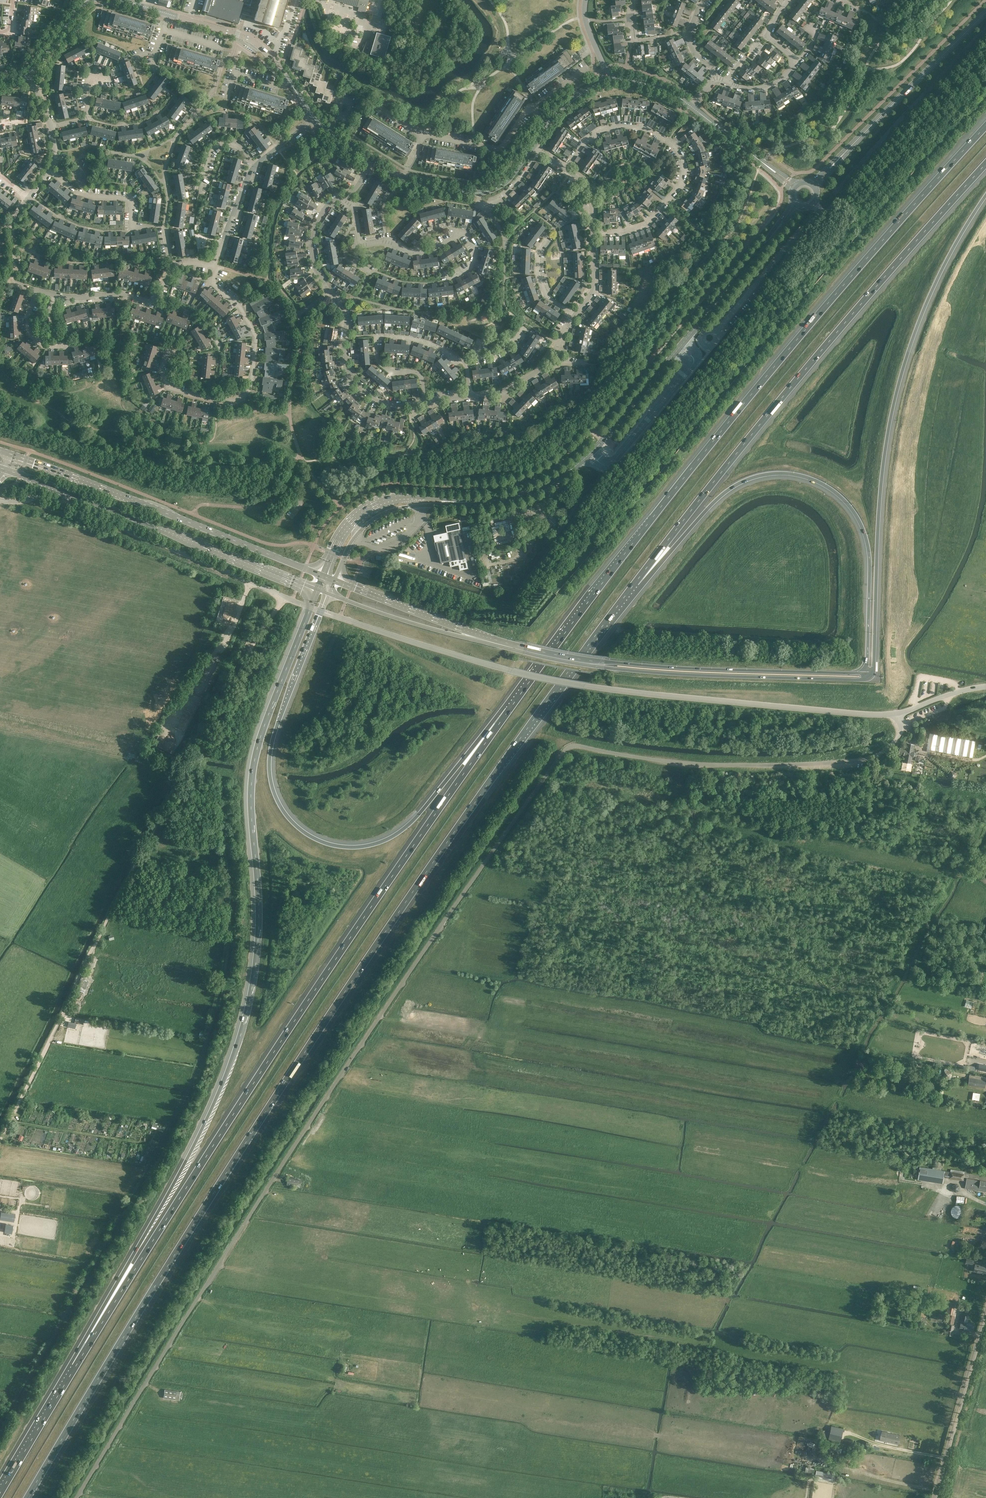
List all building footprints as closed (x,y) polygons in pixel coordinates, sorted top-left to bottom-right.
[(244,3),(239,1),(239,0),(205,0),(202,9),(208,11),(207,14),(238,23),(244,3)] [(257,21),(278,28),(286,0),(263,0),(257,21)] [(359,7),(358,11),(365,13),(369,0),(334,0),(359,7)] [(770,1),(769,0),(766,0),(762,5),(767,9),(774,0),(771,0),(770,1)] [(776,0),(774,0),(767,9),(772,13),(777,6),(774,4),(777,0),(776,0)] [(798,0),(796,0),(795,1),(799,4),(797,7),(803,12),(807,7),(798,0)] [(678,1),(676,7),(691,13),(693,10),(691,10),(685,7),(686,4),(678,1)] [(825,9),(821,7),(821,9),(820,11),(818,15),(824,17),(831,2),(828,1),(825,9)] [(732,12),(736,7),(729,2),(725,7),(732,12)] [(831,2),(824,17),(829,20),(833,12),(830,11),(833,3),(831,2)] [(652,4),(642,5),(643,15),(646,14),(653,14),(655,13),(655,11),(653,9),(652,10),(652,4)] [(621,5),(616,5),(611,6),(612,17),(619,16),(619,12),(622,12),(621,5)] [(829,20),(835,22),(842,7),(839,5),(836,13),(833,12),(829,20)] [(24,13),(34,14),(36,15),(37,7),(27,6),(27,10),(23,10),(23,13),(24,13)] [(676,7),(673,6),(671,11),(674,12),(681,15),(682,13),(690,16),(691,13),(676,7)] [(725,7),(722,11),(728,16),(732,12),(725,7)] [(799,17),(803,12),(797,7),(794,10),(791,7),(789,9),(799,17)] [(841,16),(844,8),(842,7),(835,22),(840,24),(844,17),(841,16)] [(796,22),(799,17),(789,9),(788,10),(792,13),(789,16),(796,22)] [(847,18),(844,17),(840,24),(846,27),(853,11),(850,10),(847,18)] [(146,24),(103,11),(98,26),(147,40),(148,36),(151,37),(154,26),(146,24)] [(722,11),(718,16),(724,21),(728,16),(722,11)] [(855,12),(853,11),(846,27),(848,28),(852,29),(853,27),(856,29),(859,22),(855,21),(855,22),(854,21),(852,20),(855,12)] [(674,12),(671,18),(687,24),(688,21),(680,18),(681,15),(674,12)] [(653,14),(646,14),(647,18),(644,18),(644,25),(654,24),(653,14)] [(767,24),(770,21),(762,15),(761,16),(759,18),(764,21),(767,24)] [(724,21),(718,16),(714,21),(721,26),(724,21)] [(764,21),(759,18),(759,17),(757,16),(753,21),(760,26),(764,21)] [(687,24),(671,18),(669,24),(677,27),(678,24),(686,27),(687,24)] [(717,31),(721,26),(714,21),(710,26),(717,31)] [(756,31),(760,26),(753,21),(750,26),(756,31)] [(608,34),(613,34),(618,33),(617,27),(614,27),(614,24),(607,24),(608,34)] [(660,28),(655,29),(654,24),(644,25),(645,31),(648,31),(648,35),(660,33),(660,28)] [(787,29),(782,25),(777,32),(782,35),(787,29)] [(756,31),(750,26),(746,30),(752,35),(756,31)] [(31,28),(17,27),(17,30),(20,30),(20,34),(21,34),(30,35),(31,28)] [(782,35),(786,39),(792,33),(787,29),(782,35)] [(746,30),(742,35),(749,40),(752,35),(746,30)] [(367,40),(361,54),(370,58),(371,55),(384,59),(391,37),(372,32),(369,41),(367,40)] [(623,39),(622,32),(618,33),(613,34),(614,44),(620,43),(620,40),(623,39)] [(791,43),(796,36),(792,33),(786,39),(791,43)] [(828,36),(820,33),(819,36),(834,42),(836,36),(829,33),(828,36)] [(30,35),(21,34),(21,37),(18,37),(18,39),(15,38),(14,46),(25,47),(25,41),(30,41),(30,35)] [(749,40),(742,35),(738,40),(745,45),(749,40)] [(801,40),(796,36),(791,43),(796,47),(801,40)] [(832,48),(834,42),(819,36),(818,39),(825,42),(824,45),(832,48)] [(668,48),(684,41),(682,38),(675,41),(673,38),(669,40),(669,39),(664,40),(665,43),(666,43),(668,48)] [(0,40),(0,41),(3,55),(3,53),(8,52),(8,51),(10,51),(8,45),(7,46),(6,43),(3,44),(2,40),(0,40)] [(710,40),(705,47),(710,50),(715,44),(710,40)] [(741,50),(745,45),(738,40),(735,45),(741,50)] [(801,51),(806,44),(801,40),(796,47),(801,51)] [(685,43),(684,41),(669,48),(671,53),(679,50),(677,47),(685,43)] [(98,43),(98,44),(93,42),(93,50),(95,51),(95,52),(100,55),(101,53),(104,45),(98,43)] [(716,42),(715,44),(710,50),(715,54),(720,48),(721,45),(716,42)] [(621,47),(620,43),(614,44),(615,54),(625,53),(624,46),(621,47)] [(86,44),(80,47),(84,54),(90,51),(86,44)] [(292,44),(288,57),(291,58),(291,59),(294,60),(292,68),(296,69),(301,71),(302,69),(297,67),(300,56),(302,51),(298,49),(298,48),(294,47),(295,45),(292,44)] [(645,54),(644,45),(644,44),(637,45),(638,48),(634,48),(635,55),(645,54)] [(651,47),(650,44),(644,45),(645,54),(645,55),(651,54),(651,55),(651,56),(652,56),(655,56),(654,47),(651,47)] [(774,49),(769,44),(766,48),(772,52),(769,55),(775,60),(777,61),(783,54),(775,48),(774,49)] [(824,45),(823,48),(815,44),(814,47),(833,54),(832,54),(834,48),(832,48),(824,45)] [(101,53),(107,56),(110,48),(104,45),(101,53)] [(211,59),(168,46),(164,60),(213,75),(214,71),(216,71),(220,61),(211,58),(211,59)] [(84,54),(80,47),(75,50),(79,57),(84,54)] [(814,47),(813,50),(821,53),(820,56),(818,54),(816,57),(825,64),(825,63),(826,62),(828,63),(830,62),(833,54),(814,47)] [(107,56),(112,58),(115,50),(110,48),(107,56)] [(720,48),(715,54),(719,58),(724,51),(720,48)] [(671,53),(674,59),(689,51),(688,49),(680,52),(679,50),(671,53)] [(74,60),(79,57),(75,50),(70,52),(74,60)] [(118,60),(121,52),(115,50),(112,58),(118,60)] [(525,84),(531,93),(532,94),(534,92),(555,76),(575,62),(566,50),(555,58),(525,79),(527,83),(525,84)] [(683,58),(690,54),(689,51),(674,59),(677,64),(684,61),(683,58)] [(724,62),(729,55),(724,51),(719,58),(724,62)] [(74,60),(70,52),(64,55),(68,63),(74,60)] [(766,56),(763,58),(769,63),(771,65),(775,60),(769,55),(765,52),(764,54),(766,56)] [(814,62),(812,65),(818,70),(822,65),(809,54),(807,57),(814,62)] [(734,59),(729,55),(724,62),(729,65),(734,59)] [(758,57),(760,59),(757,62),(765,68),(769,63),(763,58),(759,55),(758,57)] [(304,57),(300,56),(297,67),(302,69),(305,70),(307,64),(308,58),(304,56),(304,57)] [(688,65),(686,63),(680,69),(685,73),(696,60),(694,58),(693,59),(688,65)] [(685,73),(690,77),(695,71),(693,69),(698,62),(696,60),(685,73)] [(762,68),(752,60),(750,63),(752,64),(750,67),(756,72),(758,73),(762,68)] [(129,61),(121,64),(119,64),(121,70),(123,69),(131,67),(129,61)] [(815,75),(818,70),(812,65),(810,67),(804,62),(803,62),(802,64),(815,75)] [(307,64),(305,70),(303,76),(307,77),(308,76),(311,77),(313,73),(314,67),(310,66),(311,65),(307,64)] [(752,77),(756,72),(750,67),(746,64),(745,66),(747,68),(744,70),(750,75),(752,77)] [(811,79),(815,75),(802,64),(800,66),(801,67),(806,72),(805,74),(811,79)] [(703,66),(698,73),(695,71),(690,77),(695,81),(705,68),(703,66)] [(123,69),(125,75),(133,72),(131,67),(123,69)] [(739,69),(741,71),(739,74),(746,80),(750,75),(744,70),(741,67),(739,69)] [(707,70),(705,68),(695,81),(699,85),(705,78),(702,76),(707,70)] [(796,71),(794,73),(807,84),(811,79),(805,74),(803,76),(796,71)] [(125,75),(127,81),(135,78),(133,72),(125,75)] [(313,73),(311,77),(310,83),(314,84),(313,85),(317,86),(319,80),(321,74),(317,73),(316,74),(313,73)] [(807,84),(794,73),(792,76),(799,81),(797,84),(805,90),(809,85),(807,84)] [(162,75),(158,80),(164,85),(168,80),(162,75)] [(129,87),(137,84),(135,78),(127,81),(129,87)] [(164,85),(158,80),(154,85),(161,90),(164,85)] [(323,81),(319,80),(317,86),(316,92),(320,94),(320,92),(324,93),(325,89),(327,83),(323,82),(323,81)] [(787,80),(785,82),(794,96),(796,98),(803,94),(798,89),(797,90),(795,86),(792,87),(788,81),(787,80)] [(794,96),(785,82),(782,83),(787,91),(784,92),(789,99),(794,96)] [(154,85),(151,90),(157,95),(161,90),(154,85)] [(279,98),(237,85),(232,100),(281,114),(282,110),(285,111),(288,100),(279,97),(279,98)] [(716,101),(722,104),(727,88),(725,87),(724,88),(722,95),(719,94),(716,93),(713,100),(716,101)] [(777,87),(775,88),(785,105),(784,102),(789,99),(784,92),(782,94),(777,87)] [(324,93),(322,99),(327,100),(326,102),(330,103),(331,101),(334,102),(335,99),(336,97),(336,94),(337,92),(338,90),(338,89),(335,88),(334,90),(330,89),(329,90),(325,89),(324,93)] [(727,97),(730,89),(727,88),(722,104),(727,106),(730,98),(727,97)] [(785,105),(775,88),(772,90),(777,97),(774,99),(777,104),(775,105),(778,109),(785,105)] [(484,134),(490,138),(496,142),(498,140),(497,139),(525,98),(513,89),(484,131),(486,132),(484,134)] [(157,95),(151,90),(147,95),(153,100),(157,95)] [(727,106),(733,108),(739,92),(736,91),(736,92),(733,99),(730,98),(727,106)] [(739,101),(741,93),(739,92),(733,108),(736,109),(734,111),(738,113),(742,102),(739,101)] [(745,102),(746,107),(743,108),(744,112),(746,112),(746,111),(752,110),(751,93),(748,93),(749,102),(745,102)] [(145,95),(139,97),(142,105),(149,102),(148,99),(147,100),(145,95)] [(189,100),(182,95),(178,100),(185,105),(189,100)] [(139,97),(134,99),(136,107),(142,105),(139,97)] [(612,98),(609,99),(612,109),(618,107),(616,99),(612,100),(612,98)] [(136,107),(134,99),(128,101),(131,109),(136,107)] [(644,99),(641,99),(640,109),(646,110),(646,107),(649,107),(650,102),(644,101),(644,99)] [(181,110),(185,105),(178,100),(175,105),(181,110)] [(125,111),(131,109),(128,101),(122,103),(125,111)] [(595,103),(595,105),(592,105),(594,113),(600,112),(597,102),(595,103)] [(600,112),(606,110),(604,102),(601,103),(600,102),(597,102),(600,112)] [(658,105),(655,104),(651,111),(656,114),(661,106),(659,104),(658,105)] [(178,114),(181,110),(175,105),(171,110),(178,114)] [(664,107),(661,106),(656,114),(662,117),(666,110),(663,108),(664,107)] [(586,118),(591,114),(587,108),(584,110),(583,108),(581,110),(586,118)] [(178,114),(171,110),(168,114),(174,119),(178,114)] [(581,122),(586,118),(581,110),(578,112),(579,113),(577,115),(581,122)] [(669,111),(666,110),(662,117),(667,120),(672,111),(669,110),(669,111)] [(673,114),(674,113),(672,111),(667,120),(672,123),(676,116),(673,114)] [(162,118),(160,114),(158,115),(164,126),(166,129),(168,128),(169,124),(170,123),(166,116),(162,118)] [(159,129),(164,126),(158,115),(156,116),(158,120),(155,122),(159,129)] [(573,115),(571,117),(577,125),(581,122),(577,115),(574,117),(573,115)] [(370,117),(366,123),(362,129),(391,147),(405,157),(406,155),(408,157),(416,145),(413,143),(413,144),(370,117)] [(568,119),(569,120),(567,122),(572,129),(577,125),(571,117),(568,119)] [(152,124),(150,120),(148,121),(154,132),(159,129),(155,122),(152,124)] [(149,135),(154,132),(148,121),(146,122),(148,126),(144,128),(149,135)] [(207,132),(212,129),(207,122),(204,124),(201,121),(200,122),(207,132)] [(28,132),(37,131),(37,127),(42,126),(41,122),(33,123),(34,126),(32,126),(32,124),(26,125),(27,127),(28,132)] [(200,127),(197,129),(203,136),(207,132),(200,122),(198,124),(200,127)] [(135,125),(137,138),(143,137),(142,129),(138,129),(137,125),(135,125)] [(98,127),(92,126),(90,134),(96,135),(98,127)] [(247,131),(251,136),(261,128),(260,127),(256,129),(254,127),(247,131)] [(195,131),(192,128),(190,129),(198,140),(203,136),(197,129),(195,131)] [(251,136),(255,141),(261,136),(259,133),(263,130),(261,128),(251,136)] [(560,131),(559,130),(557,132),(566,138),(569,132),(562,128),(560,131)] [(585,136),(590,132),(586,128),(581,131),(585,136)] [(193,143),(198,140),(190,129),(188,131),(191,134),(188,137),(193,143)] [(623,137),(621,129),(618,130),(622,146),(629,144),(627,136),(623,137)] [(113,140),(115,132),(110,130),(107,138),(113,140)] [(692,130),(680,138),(682,141),(686,139),(690,144),(691,142),(698,138),(697,137),(692,130)] [(562,143),(566,138),(557,132),(556,135),(557,136),(555,138),(562,143)] [(610,134),(609,132),(607,133),(611,149),(617,148),(615,139),(612,140),(610,134)] [(605,150),(611,149),(607,133),(604,133),(606,142),(603,142),(605,150)] [(647,134),(645,133),(641,140),(638,139),(633,148),(638,151),(639,149),(647,134)] [(650,135),(647,134),(639,149),(641,150),(640,152),(643,154),(648,144),(646,143),(650,135)] [(267,136),(263,139),(261,136),(255,141),(258,146),(268,138),(267,136)] [(699,136),(697,137),(698,138),(691,142),(695,147),(693,149),(695,151),(704,147),(701,143),(703,141),(699,136)] [(270,140),(268,138),(258,146),(262,151),(268,146),(266,143),(270,140)] [(559,148),(562,143),(555,138),(555,139),(554,141),(552,140),(551,142),(559,148)] [(651,146),(648,144),(643,154),(648,157),(649,157),(658,140),(655,138),(651,146)] [(658,140),(649,157),(654,160),(659,150),(656,149),(660,141),(658,140)] [(549,145),(550,145),(549,148),(555,152),(556,153),(559,148),(551,142),(549,145)] [(177,146),(176,149),(188,153),(190,147),(182,144),(181,148),(177,146)] [(592,151),(585,146),(583,149),(597,159),(600,154),(594,149),(592,151)] [(41,151),(40,148),(40,147),(31,149),(32,154),(35,153),(36,156),(47,154),(47,150),(46,150),(41,151)] [(473,167),(474,167),(475,168),(477,157),(474,156),(425,147),(422,162),(472,171),(473,167)] [(704,147),(695,151),(696,155),(698,155),(700,161),(705,159),(710,158),(708,152),(706,153),(704,147)] [(179,152),(178,156),(186,158),(188,153),(176,149),(175,151),(179,152)] [(593,164),(597,159),(583,149),(581,151),(588,156),(587,159),(593,164)] [(177,159),(173,157),(172,160),(184,164),(186,158),(178,156),(177,159)] [(590,168),(593,164),(587,159),(585,161),(578,156),(576,158),(590,168)] [(233,157),(231,163),(240,166),(241,160),(233,157)] [(341,157),(338,163),(337,164),(344,168),(343,170),(350,174),(351,172),(348,170),(350,166),(353,167),(355,165),(341,157)] [(590,168),(576,158),(574,161),(581,166),(579,169),(586,174),(590,168)] [(706,163),(705,159),(700,161),(696,162),(696,163),(697,167),(695,168),(696,172),(706,172),(705,166),(707,165),(706,163)] [(30,160),(27,165),(34,170),(37,167),(41,171),(44,168),(38,163),(36,165),(34,163),(30,160)] [(182,170),(184,164),(172,160),(171,162),(175,164),(174,167),(182,170)] [(536,162),(536,163),(535,165),(549,174),(552,169),(545,164),(543,167),(538,163),(536,162)] [(231,163),(230,169),(238,172),(240,166),(231,163)] [(268,163),(267,169),(275,172),(277,165),(268,163)] [(34,170),(27,165),(24,169),(31,175),(30,176),(33,178),(34,176),(32,174),(34,170)] [(540,172),(538,174),(545,179),(549,174),(535,165),(533,167),(540,172)] [(350,174),(343,170),(338,167),(334,172),(344,178),(346,176),(353,181),(355,178),(350,174)] [(147,173),(143,168),(137,173),(140,178),(147,173)] [(31,175),(24,169),(20,173),(27,179),(27,180),(29,182),(31,180),(28,178),(30,176),(31,175)] [(238,172),(230,169),(228,175),(236,178),(238,172)] [(275,172),(267,169),(265,175),(274,177),(275,172)] [(335,179),(331,172),(324,176),(332,189),(335,188),(332,183),(335,182),(334,180),(335,179)] [(545,179),(538,174),(536,177),(530,173),(530,172),(528,175),(542,184),(545,179)] [(706,172),(696,172),(694,176),(696,176),(695,182),(699,183),(704,185),(706,179),(704,178),(706,172)] [(27,179),(20,173),(17,177),(20,180),(18,181),(21,184),(27,189),(29,186),(25,182),(27,180),(27,179)] [(140,178),(144,182),(150,178),(147,173),(140,178)] [(236,178),(228,175),(226,181),(234,184),(236,178)] [(274,177),(265,175),(264,181),(272,184),(274,177)] [(538,189),(542,184),(528,175),(526,177),(527,177),(533,182),(531,185),(538,189)] [(333,191),(332,189),(324,176),(317,180),(321,186),(323,188),(323,190),(327,187),(330,193),(333,191)] [(659,177),(655,182),(661,187),(663,188),(667,183),(669,185),(671,182),(666,178),(664,180),(659,177)] [(147,187),(154,183),(150,178),(144,182),(147,187)] [(384,184),(377,179),(374,185),(381,189),(384,184)] [(648,183),(646,186),(651,190),(653,188),(657,191),(661,187),(655,182),(654,180),(650,185),(648,183)] [(55,184),(52,182),(46,188),(51,192),(59,182),(57,181),(55,183),(55,184)] [(272,184),(264,181),(262,187),(270,190),(272,184)] [(51,192),(56,196),(61,190),(58,187),(61,184),(59,182),(51,192)] [(231,185),(223,182),(220,182),(218,187),(221,188),(229,191),(231,185)] [(320,190),(323,188),(321,186),(319,188),(316,182),(310,185),(310,184),(307,186),(311,192),(313,190),(317,197),(320,195),(319,193),(321,192),(320,190)] [(528,188),(522,182),(520,184),(532,196),(536,192),(530,186),(528,188)] [(154,183),(147,187),(151,193),(157,188),(154,183)] [(695,188),(693,192),(704,197),(705,195),(703,195),(704,191),(706,192),(707,191),(708,191),(709,190),(710,188),(709,186),(704,185),(699,183),(697,189),(695,188)] [(527,200),(532,196),(520,184),(518,186),(524,192),(521,194),(527,200)] [(374,185),(371,190),(378,194),(381,189),(374,185)] [(172,191),(172,194),(185,192),(184,186),(176,187),(176,191),(172,191)] [(651,190),(646,186),(644,189),(646,190),(642,195),(643,196),(649,201),(653,196),(649,193),(651,190)] [(260,195),(262,189),(254,187),(252,193),(260,195)] [(229,191),(221,188),(219,194),(228,197),(229,191)] [(67,189),(64,192),(61,190),(56,196),(60,200),(68,190),(67,189)] [(70,192),(68,190),(60,200),(65,204),(70,197),(67,195),(70,192)] [(378,194),(371,190),(368,195),(375,199),(378,194)] [(514,190),(511,192),(523,204),(527,200),(521,194),(519,196),(514,190)] [(312,198),(302,192),(299,198),(300,198),(314,207),(316,209),(318,206),(313,202),(312,204),(309,202),(312,198)] [(523,204),(511,192),(509,194),(515,200),(513,203),(518,209),(523,204)] [(704,197),(693,192),(691,194),(693,196),(691,198),(698,205),(700,206),(701,205),(701,203),(700,203),(700,202),(699,201),(702,197),(704,198),(705,198),(704,197)] [(252,193),(250,199),(259,201),(260,195),(252,193)] [(228,197),(219,194),(218,200),(226,203),(228,197)] [(7,198),(5,196),(4,195),(0,201),(0,204),(0,207),(1,208),(3,206),(8,199),(9,199),(11,197),(9,195),(7,198)] [(70,207),(76,208),(79,196),(77,195),(76,200),(72,199),(70,207)] [(372,204),(375,199),(368,195),(365,200),(372,204)] [(8,199),(3,206),(7,209),(9,207),(11,209),(13,205),(18,199),(15,196),(11,201),(9,199),(8,199)] [(79,196),(76,208),(81,210),(84,202),(80,201),(82,197),(79,196)] [(643,196),(638,203),(642,209),(645,205),(647,207),(651,202),(649,201),(643,196)] [(313,210),(314,207),(300,198),(296,205),(302,209),(304,210),(305,210),(307,207),(313,210)] [(680,201),(678,203),(685,210),(688,207),(691,210),(695,205),(696,207),(697,206),(697,207),(699,207),(700,206),(698,205),(691,198),(689,200),(687,199),(683,204),(680,201)] [(81,210),(87,212),(91,200),(89,199),(87,203),(84,202),(81,210)] [(259,201),(250,199),(249,205),(257,207),(259,201)] [(92,205),(93,200),(91,200),(87,212),(93,214),(95,206),(92,205)] [(226,203),(218,200),(216,206),(225,209),(226,203)] [(557,204),(552,200),(547,207),(552,211),(557,204)] [(638,203),(630,208),(634,214),(635,217),(640,213),(639,211),(642,209),(638,203)] [(562,208),(557,204),(552,211),(557,214),(562,208)] [(628,204),(622,207),(619,209),(621,216),(626,213),(629,217),(634,214),(630,208),(628,204)] [(41,206),(39,205),(37,208),(33,206),(28,213),(34,216),(41,206)] [(257,207),(249,205),(247,211),(256,213),(257,207)] [(34,216),(38,220),(43,213),(40,211),(43,207),(41,206),(34,216)] [(302,212),(304,210),(302,209),(301,211),(295,207),(292,212),(291,212),(289,215),(295,219),(297,216),(303,220),(304,217),(303,216),(304,213),(302,212)] [(446,216),(443,207),(437,209),(440,217),(446,216)] [(562,218),(567,211),(562,208),(557,214),(562,218)] [(213,209),(211,215),(219,218),(221,212),(213,209)] [(434,219),(440,217),(437,209),(432,211),(434,219)] [(610,209),(610,210),(610,214),(610,221),(616,221),(616,216),(621,216),(619,209),(615,209),(610,209)] [(604,211),(604,214),(604,219),(601,219),(601,226),(604,226),(604,224),(610,224),(610,221),(610,214),(610,210),(604,211)] [(670,218),(668,220),(674,225),(678,221),(665,210),(664,212),(670,218)] [(434,219),(432,211),(426,212),(428,220),(434,219)] [(572,215),(567,211),(562,218),(567,222),(572,215)] [(49,212),(46,215),(43,213),(38,220),(43,224),(51,213),(49,212)] [(341,213),(337,218),(344,222),(348,217),(341,212),(341,213)] [(422,222),(428,220),(426,212),(420,214),(422,222)] [(53,215),(51,213),(43,224),(48,227),(53,221),(50,218),(52,216),(53,215)] [(257,218),(257,215),(249,213),(247,219),(256,221),(258,222),(259,219),(257,218)] [(668,220),(662,214),(660,217),(666,222),(664,224),(671,230),(672,231),(676,227),(674,225),(668,220)] [(219,218),(211,215),(209,221),(218,224),(219,218)] [(420,223),(414,217),(410,222),(416,227),(420,223)] [(476,221),(475,219),(473,222),(477,228),(479,227),(479,226),(486,222),(483,217),(476,221)] [(337,218),(334,223),(341,227),(344,222),(337,218)] [(58,223),(55,222),(51,229),(57,232),(62,220),(60,219),(58,223)] [(247,219),(246,225),(254,227),(256,221),(247,219)] [(658,219),(656,221),(662,227),(661,229),(667,234),(671,230),(664,224),(658,219)] [(64,221),(62,220),(57,232),(63,234),(66,226),(63,225),(64,221)] [(218,224),(209,221),(208,227),(216,230),(218,224)] [(288,221),(285,221),(284,227),(287,227),(290,228),(304,230),(307,231),(308,227),(302,226),(301,227),(299,227),(299,223),(288,221)] [(412,232),(416,227),(410,222),(406,226),(412,232)] [(489,227),(486,222),(479,226),(479,227),(483,231),(489,227)] [(341,227),(334,223),(331,228),(338,232),(341,227)] [(545,228),(539,223),(535,228),(542,233),(545,228)] [(654,223),(652,226),(658,231),(656,234),(663,239),(667,234),(661,229),(654,223)] [(63,234),(68,236),(73,225),(71,224),(69,228),(66,226),(63,234)] [(73,230),(75,225),(73,225),(68,236),(74,239),(77,231),(73,230)] [(254,227),(246,225),(244,231),(252,233),(254,227)] [(412,232),(406,226),(402,230),(408,236),(412,232)] [(216,230),(208,227),(206,233),(214,236),(216,230)] [(483,231),(486,236),(493,232),(489,227),(483,231)] [(84,241),(86,229),(84,228),(84,229),(83,233),(79,232),(77,240),(84,241)] [(151,233),(151,228),(148,229),(150,241),(157,240),(155,232),(151,233)] [(288,235),(287,236),(290,237),(294,237),(294,235),(301,236),(302,233),(303,233),(304,230),(290,228),(289,234),(288,233),(288,235)] [(335,237),(338,232),(331,228),(328,233),(335,237)] [(538,238),(542,233),(535,228),(531,233),(538,238)] [(650,228),(647,229),(649,237),(647,238),(650,246),(650,249),(654,247),(655,246),(655,245),(655,244),(653,239),(650,228)] [(139,230),(136,231),(139,244),(145,242),(143,234),(140,235),(139,230)] [(404,240),(408,236),(402,230),(398,235),(404,240)] [(644,230),(641,231),(644,239),(641,240),(644,248),(645,250),(650,249),(650,246),(647,238),(644,230)] [(95,231),(95,235),(91,234),(89,242),(95,244),(98,231),(95,231)] [(95,244),(94,246),(100,248),(101,245),(103,237),(99,236),(100,232),(98,231),(95,244)] [(170,237),(171,239),(183,237),(182,231),(174,232),(175,236),(170,237)] [(252,233),(244,231),(242,237),(251,239),(252,233)] [(489,241),(496,237),(493,232),(486,236),(489,241)] [(641,240),(638,232),(635,233),(638,241),(635,242),(638,250),(639,252),(645,250),(644,248),(641,240)] [(538,238),(531,233),(528,237),(534,242),(538,238)] [(632,243),(629,244),(633,255),(639,252),(638,250),(635,242),(633,234),(630,235),(632,243)] [(242,245),(244,239),(235,237),(234,243),(242,245)] [(296,238),(294,237),(290,237),(289,240),(290,240),(289,246),(299,248),(300,245),(302,245),(302,242),(295,241),(296,238)] [(531,247),(534,242),(528,237),(524,242),(531,247)] [(457,245),(454,242),(453,243),(459,253),(465,250),(460,243),(457,245)] [(234,243),(232,249),(240,251),(242,245),(234,243)] [(454,257),(459,253),(453,243),(451,244),(453,248),(450,249),(454,257)] [(447,251),(445,248),(443,249),(449,260),(454,257),(450,249),(447,251)] [(240,251),(232,249),(230,255),(239,257),(240,251)] [(391,253),(387,251),(384,259),(390,261),(395,250),(393,249),(391,253)] [(444,263),(449,260),(443,249),(441,250),(443,254),(440,256),(444,263)] [(484,252),(480,251),(479,253),(491,257),(493,251),(485,249),(484,252)] [(390,261),(396,264),(399,256),(395,254),(397,250),(395,250),(390,261)] [(404,253),(402,257),(399,256),(396,264),(401,266),(406,254),(404,253)] [(479,253),(478,255),(482,257),(481,260),(489,263),(491,263),(492,263),(494,258),(491,257),(479,253)] [(408,255),(406,254),(401,266),(407,268),(410,260),(407,259),(408,255)] [(239,257),(230,255),(229,261),(237,263),(239,257)] [(295,265),(295,266),(295,268),(298,267),(298,265),(299,264),(298,260),(305,259),(304,256),(287,258),(288,266),(295,265)] [(37,260),(35,260),(34,264),(31,263),(28,271),(33,273),(37,260)] [(40,261),(37,260),(33,273),(38,275),(41,266),(38,265),(40,261)] [(476,262),(475,264),(487,268),(489,263),(481,260),(480,264),(476,262)] [(41,266),(38,275),(43,276),(47,264),(45,263),(44,267),(41,266)] [(48,269),(50,265),(47,264),(43,276),(48,278),(51,270),(48,269)] [(485,274),(487,268),(475,264),(475,267),(479,268),(478,272),(485,274)] [(120,268),(118,277),(123,278),(127,265),(125,265),(123,269),(120,268)] [(344,268),(339,265),(335,272),(340,275),(344,268)] [(302,267),(298,267),(295,268),(290,269),(291,275),(290,275),(291,278),(298,277),(297,274),(304,273),(304,270),(302,270),(302,267)] [(129,280),(134,281),(137,268),(135,268),(134,272),(131,271),(129,280)] [(349,271),(344,268),(340,275),(345,278),(349,271)] [(139,282),(144,284),(148,271),(145,270),(144,275),(141,274),(139,282)] [(345,278),(350,282),(355,275),(349,271),(345,278)] [(468,272),(474,284),(480,281),(476,274),(472,275),(470,271),(468,272)] [(468,277),(465,279),(469,287),(474,284),(468,272),(466,273),(468,277)] [(180,279),(177,278),(174,286),(180,288),(184,275),(182,275),(180,279)] [(350,282),(355,285),(360,278),(355,275),(350,282)] [(375,286),(380,288),(385,276),(383,275),(381,279),(378,278),(375,286)] [(386,281),(387,277),(385,276),(380,288),(386,290),(389,282),(386,281)] [(522,279),(524,285),(532,282),(530,276),(522,279)] [(307,282),(304,278),(295,285),(299,291),(315,279),(313,277),(307,282)] [(462,281),(460,277),(458,278),(464,289),(469,287),(465,279),(462,281)] [(192,278),(190,282),(187,281),(185,290),(190,291),(194,279),(192,278)] [(458,292),(464,289),(458,278),(456,279),(458,283),(454,285),(457,289),(458,292)] [(196,280),(194,279),(190,291),(195,293),(198,285),(195,284),(196,280)] [(317,282),(315,279),(299,291),(299,292),(303,297),(312,290),(309,287),(311,285),(312,285),(317,282)] [(571,279),(568,283),(570,284),(570,285),(576,290),(580,285),(573,280),(571,279)] [(386,290),(392,292),(396,280),(394,280),(393,284),(389,282),(386,290)] [(397,285),(398,281),(396,280),(392,292),(398,295),(401,287),(397,285)] [(524,285),(526,290),(534,288),(532,282),(524,285)] [(570,285),(566,290),(573,295),(576,290),(570,285)] [(198,295),(203,299),(211,289),(210,287),(207,290),(204,288),(198,295)] [(534,288),(526,290),(528,296),(536,293),(534,288)] [(26,292),(17,289),(15,294),(28,299),(29,296),(24,295),(26,292)] [(211,289),(203,299),(207,302),(212,296),(210,294),(213,290),(211,289)] [(573,295),(566,290),(563,295),(570,300),(573,295)] [(538,299),(536,293),(528,296),(530,302),(531,302),(533,305),(539,300),(539,299),(538,299)] [(27,301),(28,299),(15,294),(13,299),(22,302),(23,299),(27,301)] [(215,298),(212,296),(207,302),(211,306),(219,296),(218,294),(215,298)] [(566,305),(570,300),(563,295),(560,299),(559,300),(566,305)] [(221,297),(219,296),(211,306),(215,309),(220,303),(218,300),(221,297)] [(262,299),(260,297),(249,303),(255,312),(256,312),(260,318),(268,315),(264,307),(272,302),(268,296),(262,299)] [(598,296),(596,298),(609,309),(613,304),(607,299),(605,301),(599,297),(598,296)] [(609,309),(596,298),(594,301),(601,306),(599,308),(605,314),(609,309)] [(21,305),(22,302),(13,299),(12,305),(24,309),(25,307),(21,305)] [(539,300),(533,305),(535,308),(540,311),(545,304),(540,301),(539,300)] [(220,303),(215,309),(219,313),(227,303),(226,301),(223,305),(220,303)] [(229,304),(227,303),(219,313),(223,316),(229,310),(226,308),(229,304)] [(550,308),(545,304),(540,311),(545,315),(550,308)] [(24,309),(12,305),(10,310),(18,313),(19,310),(23,311),(24,309)] [(81,305),(78,306),(82,318),(87,317),(85,309),(82,309),(81,305)] [(129,316),(135,318),(139,305),(136,305),(135,309),(132,308),(129,316)] [(601,318),(605,314),(599,308),(597,311),(590,305),(588,308),(601,318)] [(77,320),(74,312),(71,313),(70,308),(68,309),(72,321),(77,320)] [(140,320),(145,321),(149,309),(147,308),(145,312),(142,311),(140,320)] [(555,311),(550,308),(545,315),(550,318),(555,311)] [(601,318),(588,308),(587,310),(593,315),(591,318),(600,325),(604,320),(601,318)] [(72,321),(68,309),(66,310),(67,314),(64,315),(66,323),(72,321)] [(172,314),(169,313),(166,321),(171,323),(176,311),(173,310),(172,314)] [(155,315),(153,315),(150,323),(155,324),(159,312),(157,311),(155,315)] [(178,311),(176,311),(171,323),(176,325),(179,317),(176,316),(178,311)] [(277,311),(268,315),(260,318),(258,318),(261,326),(262,325),(265,332),(265,333),(275,332),(275,331),(271,322),(280,319),(277,311)] [(560,314),(555,311),(550,318),(555,321),(556,321),(560,314)] [(161,313),(159,312),(155,324),(160,326),(163,318),(160,317),(161,313)] [(627,317),(621,312),(618,315),(624,321),(627,317)] [(176,325),(181,327),(186,315),(183,314),(182,318),(179,317),(176,325)] [(186,320),(188,315),(186,315),(181,327),(186,329),(189,321),(186,320)] [(226,320),(229,325),(240,318),(239,316),(235,318),(234,315),(226,320)] [(589,320),(583,315),(581,317),(584,320),(582,323),(583,324),(590,327),(592,326),(594,328),(594,327),(596,329),(600,325),(591,318),(589,320)] [(412,325),(411,327),(417,329),(418,327),(420,318),(414,317),(412,325)] [(237,322),(241,320),(240,318),(229,325),(231,329),(239,325),(237,322)] [(432,322),(430,330),(436,332),(438,323),(432,322)] [(440,324),(437,332),(443,335),(446,327),(440,324)] [(573,329),(572,332),(589,335),(590,329),(590,327),(583,324),(582,327),(581,331),(573,329)] [(231,329),(234,334),(246,328),(244,326),(241,328),(239,325),(231,329)] [(191,331),(194,336),(205,329),(204,327),(200,329),(198,327),(191,331)] [(446,327),(443,335),(448,338),(452,330),(446,327)] [(243,332),(247,330),(246,328),(234,334),(237,339),(244,335),(243,332)] [(338,329),(330,328),(328,339),(336,340),(338,329)] [(202,333),(206,331),(205,329),(194,336),(196,340),(204,336),(202,333)] [(266,340),(266,347),(276,348),(275,339),(284,338),(283,330),(275,331),(275,332),(265,333),(265,332),(263,333),(264,340),(266,340)] [(452,330),(448,338),(453,340),(457,332),(452,330)] [(457,332),(453,340),(459,343),(462,335),(457,332)] [(528,333),(527,335),(537,342),(541,337),(534,332),(532,336),(528,333)] [(589,335),(572,332),(572,334),(580,336),(579,339),(587,341),(588,338),(590,339),(591,338),(592,335),(589,335)] [(462,335),(459,343),(464,345),(468,337),(462,335)] [(537,342),(527,335),(525,337),(529,340),(527,343),(534,347),(537,342)] [(196,340),(199,345),(210,338),(209,336),(205,339),(204,336),(196,340)] [(474,340),(468,337),(464,345),(470,348),(474,340)] [(208,343),(212,340),(210,338),(199,345),(202,350),(209,345),(208,343)] [(570,340),(569,343),(589,348),(590,342),(587,341),(579,339),(578,342),(570,340)] [(23,342),(21,344),(18,342),(19,342),(18,342),(16,344),(14,346),(17,348),(17,349),(21,352),(30,342),(28,340),(25,344),(23,342)] [(29,347),(32,343),(30,342),(21,352),(25,355),(31,349),(29,347)] [(88,343),(86,344),(90,356),(95,355),(93,346),(89,347),(88,343)] [(323,346),(323,350),(319,350),(319,356),(321,356),(329,355),(329,349),(333,349),(333,345),(327,346),(327,343),(323,343),(323,346)] [(417,347),(413,346),(410,354),(416,356),(421,344),(419,343),(417,347)] [(531,352),(534,347),(527,343),(525,346),(522,343),(520,345),(531,352)] [(587,356),(589,348),(569,343),(569,346),(570,347),(577,348),(576,351),(583,353),(583,355),(587,356)] [(149,344),(147,349),(160,353),(160,351),(156,350),(157,347),(149,344)] [(416,356),(422,358),(425,350),(421,349),(423,345),(421,344),(416,356)] [(531,352),(520,345),(519,347),(523,350),(521,353),(527,357),(531,352)] [(71,352),(72,353),(70,354),(71,362),(74,361),(74,363),(80,362),(79,359),(76,346),(73,347),(75,351),(71,352)] [(78,346),(76,346),(79,359),(84,358),(82,349),(79,350),(78,346)] [(34,351),(31,349),(25,355),(30,359),(38,349),(36,347),(34,351)] [(266,355),(265,362),(275,363),(275,355),(285,356),(285,348),(276,348),(266,347),(265,347),(265,355),(266,355)] [(425,350),(422,358),(428,360),(432,348),(430,347),(428,351),(425,350)] [(434,349),(432,348),(428,360),(433,362),(434,362),(435,363),(438,357),(436,355),(436,354),(433,353),(434,349)] [(40,350),(38,349),(30,359),(34,363),(40,356),(37,354),(40,350)] [(513,352),(512,353),(518,364),(523,361),(519,354),(516,356),(513,352)] [(510,355),(512,359),(509,360),(513,367),(518,364),(512,353),(510,355)] [(145,355),(144,360),(156,364),(157,361),(153,360),(154,357),(145,355)] [(331,355),(329,355),(321,356),(322,362),(324,361),(324,366),(334,365),(334,361),(332,361),(331,355)] [(435,363),(439,368),(449,360),(447,358),(444,361),(441,358),(435,363)] [(508,371),(513,367),(509,360),(506,362),(503,359),(501,360),(508,371)] [(447,364),(450,362),(449,360),(439,368),(443,373),(449,367),(447,364)] [(499,361),(502,365),(498,367),(503,374),(508,371),(501,360),(499,361)] [(265,369),(264,377),(274,378),(274,370),(286,372),(287,364),(275,363),(265,362),(264,362),(263,369),(265,369)] [(493,368),(492,363),(490,364),(492,376),(498,375),(497,367),(493,368)] [(334,365),(324,366),(326,371),(324,372),(326,377),(331,376),(335,375),(333,369),(336,368),(334,365)] [(376,370),(372,366),(366,372),(371,376),(376,370)] [(582,375),(582,366),(579,366),(580,383),(580,386),(589,385),(588,379),(586,379),(586,375),(582,375)] [(452,370),(449,367),(443,373),(447,377),(456,369),(455,367),(452,370)] [(562,384),(568,384),(567,367),(564,367),(565,375),(562,376),(559,376),(559,379),(560,381),(562,381),(562,384)] [(455,374),(458,371),(456,369),(447,377),(451,382),(457,376),(455,374)] [(371,376),(376,380),(381,373),(376,370),(371,376)] [(151,376),(150,372),(142,376),(144,381),(156,376),(156,374),(151,376)] [(544,373),(553,387),(555,390),(559,387),(558,385),(558,384),(554,377),(551,379),(547,372),(544,373)] [(380,384),(386,377),(381,373),(376,380),(380,384)] [(544,373),(542,375),(546,382),(544,384),(548,391),(553,387),(544,373)] [(144,381),(146,386),(154,383),(153,380),(157,378),(156,376),(144,381)] [(264,377),(263,376),(262,384),(263,384),(262,392),(271,393),(272,386),(281,387),(283,380),(274,378),(264,377)] [(331,376),(326,377),(322,379),(323,385),(328,383),(329,388),(338,384),(337,380),(333,381),(331,376)] [(390,381),(386,377),(380,384),(385,388),(390,381)] [(536,378),(534,380),(543,394),(548,391),(544,384),(541,385),(536,378)] [(543,394),(534,380),(531,381),(536,388),(532,391),(533,394),(535,393),(537,397),(538,397),(538,398),(539,398),(540,399),(541,398),(544,396),(543,394)] [(159,384),(155,385),(154,383),(146,386),(148,391),(160,386),(159,384)] [(341,387),(338,384),(329,388),(332,392),(330,394),(334,399),(335,398),(342,393),(339,388),(341,387)] [(161,388),(160,386),(148,391),(150,396),(158,393),(157,390),(161,388)] [(342,393),(335,398),(339,403),(343,400),(346,404),(353,397),(351,394),(349,395),(346,390),(342,393)] [(527,396),(522,391),(521,390),(519,392),(531,403),(535,399),(529,393),(527,396)] [(527,408),(531,403),(519,392),(517,394),(523,400),(521,402),(527,408)] [(160,406),(166,407),(170,395),(168,394),(166,398),(163,397),(160,406)] [(177,401),(174,400),(171,409),(176,410),(180,398),(178,397),(177,401)] [(346,404),(344,407),(346,408),(348,405),(350,407),(349,409),(354,412),(357,408),(360,405),(355,401),(356,399),(353,397),(346,404)] [(519,404),(513,398),(511,400),(523,412),(527,408),(521,402),(519,404)] [(523,412),(511,400),(509,403),(515,408),(512,411),(515,413),(518,417),(522,413),(523,412)] [(469,401),(466,402),(468,418),(470,418),(471,421),(474,420),(474,417),(474,414),(473,409),(470,410),(469,401)] [(482,409),(479,409),(477,408),(477,414),(478,414),(478,417),(484,418),(486,401),(483,401),(482,409)] [(194,403),(192,402),(191,407),(188,406),(186,415),(192,416),(194,403)] [(456,420),(462,419),(461,411),(458,411),(457,403),(454,403),(456,420)] [(494,411),(491,410),(490,419),(496,420),(498,403),(495,403),(494,411)] [(500,412),(501,403),(498,403),(496,420),(502,420),(505,420),(506,413),(503,413),(503,412),(500,412)] [(357,408),(354,412),(351,416),(361,423),(362,421),(366,412),(363,410),(362,412),(357,408)] [(433,408),(430,410),(439,424),(445,421),(440,414),(437,416),(433,408)] [(430,410),(428,412),(428,413),(432,419),(429,420),(436,430),(441,427),(439,424),(430,410)] [(370,413),(366,412),(362,421),(367,422),(366,427),(372,428),(373,424),(374,419),(369,417),(370,413)] [(376,415),(374,419),(373,424),(379,426),(379,424),(383,425),(386,416),(382,414),(381,417),(376,415)] [(427,422),(422,415),(420,417),(429,431),(431,433),(436,430),(429,420),(427,422)] [(390,416),(386,416),(383,425),(387,426),(387,428),(393,429),(394,422),(395,420),(389,419),(390,416)] [(420,428),(417,430),(420,435),(423,433),(424,434),(429,431),(420,417),(417,418),(422,425),(419,427),(420,428)] [(405,419),(401,419),(400,423),(394,422),(393,429),(392,432),(398,433),(399,428),(403,429),(405,419)] [(446,525),(447,532),(452,531),(453,538),(461,536),(460,529),(461,529),(459,522),(446,525)] [(436,542),(441,563),(449,561),(451,567),(459,565),(460,570),(468,568),(461,536),(453,538),(452,531),(447,532),(434,535),(435,542),(436,542)] [(961,739),(930,733),(927,749),(959,755),(961,739)] [(915,745),(907,743),(906,750),(900,749),(899,754),(904,755),(903,755),(905,756),(904,757),(903,762),(911,764),(912,757),(913,757),(915,751),(913,751),(915,745)] [(89,981),(81,978),(76,990),(84,993),(89,981)] [(968,1084),(984,1087),(985,1080),(969,1077),(968,1084)] [(945,1171),(944,1171),(920,1167),(918,1179),(942,1183),(943,1183),(944,1177),(949,1178),(963,1181),(964,1174),(950,1171),(950,1172),(945,1171)] [(965,1188),(978,1191),(978,1190),(985,1192),(985,1181),(980,1180),(980,1181),(967,1178),(965,1188)] [(288,1179),(287,1186),(301,1188),(302,1181),(288,1179)] [(14,1221),(15,1214),(1,1212),(0,1219),(14,1221)] [(12,1232),(13,1226),(6,1224),(5,1231),(12,1232)] [(985,1271),(985,1266),(975,1264),(973,1271),(985,1274),(985,1271)] [(952,1303),(946,1301),(945,1313),(952,1314),(953,1307),(954,1307),(954,1303),(952,1303)] [(974,1324),(968,1322),(969,1316),(962,1314),(959,1328),(973,1331),(974,1324)] [(947,1323),(954,1324),(955,1316),(948,1315),(947,1323)] [(179,1400),(180,1391),(165,1389),(163,1397),(179,1400)] [(898,1444),(900,1435),(882,1430),(880,1440),(898,1444)]
